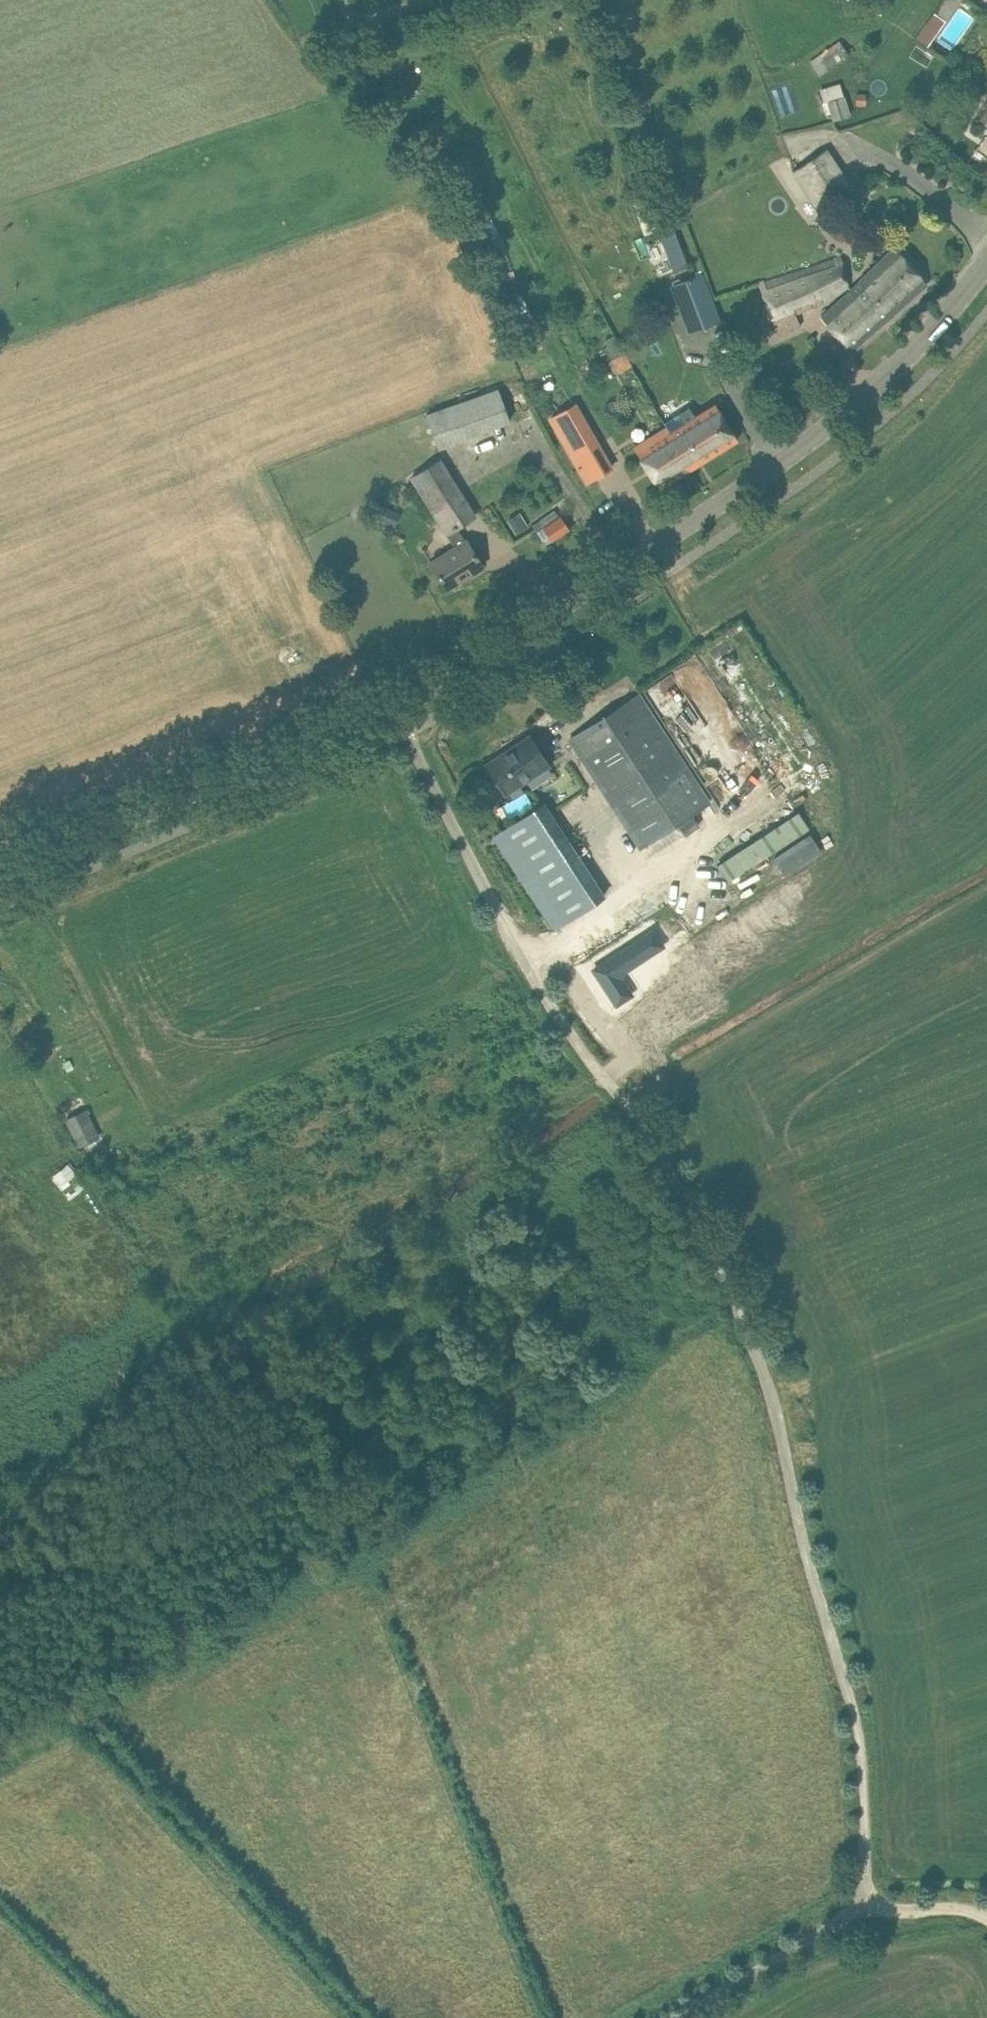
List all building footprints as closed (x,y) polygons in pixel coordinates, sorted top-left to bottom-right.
[(932,14),(914,40),(926,49),(945,23),(932,14)] [(816,71),(820,76),(849,54),(839,40),(802,68),(809,76),(816,71)] [(823,102),(826,101),(833,121),(850,116),(839,83),(819,89),(823,102)] [(824,149),(790,170),(817,212),(850,191),(824,149)] [(675,233),(661,238),(673,270),(688,264),(675,233)] [(851,353),(891,315),(927,283),(894,246),(859,280),(860,281),(824,316),(851,353)] [(801,324),(796,313),(823,301),(847,285),(837,257),(759,284),(769,311),(778,334),(801,324)] [(672,287),(689,332),(719,320),(703,276),(672,287)] [(425,413),(438,449),(508,424),(495,388),(425,413)] [(667,426),(634,446),(648,470),(659,487),(691,468),(737,439),(715,403),(698,413),(695,416),(690,408),(692,407),(691,406),(680,412),(666,421),(668,425),(667,426)] [(575,404),(551,418),(558,430),(587,482),(612,468),(582,416),(575,404)] [(439,459),(409,477),(445,535),(446,534),(457,527),(474,515),(439,459)] [(378,503),(372,517),(391,526),(397,512),(378,503)] [(516,512),(508,517),(518,532),(526,527),(516,512)] [(543,527),(552,540),(569,528),(560,516),(543,527)] [(454,547),(430,562),(447,588),(482,566),(467,541),(465,541),(457,527),(446,534),(454,547)] [(710,804),(639,694),(569,739),(641,849),(710,804)] [(505,793),(548,764),(530,736),(486,764),(505,793)] [(545,803),(493,836),(553,930),(606,896),(545,803)] [(798,811),(714,861),(725,880),(809,830),(798,811)] [(793,839),(768,856),(782,877),(807,860),(793,839)] [(653,931),(594,968),(616,1003),(619,1002),(621,1002),(628,997),(629,995),(631,994),(621,978),(623,971),(662,946),(653,931)] [(98,1136),(85,1110),(66,1119),(79,1145),(98,1136)] [(57,1186),(76,1174),(67,1161),(48,1173),(57,1186)]
